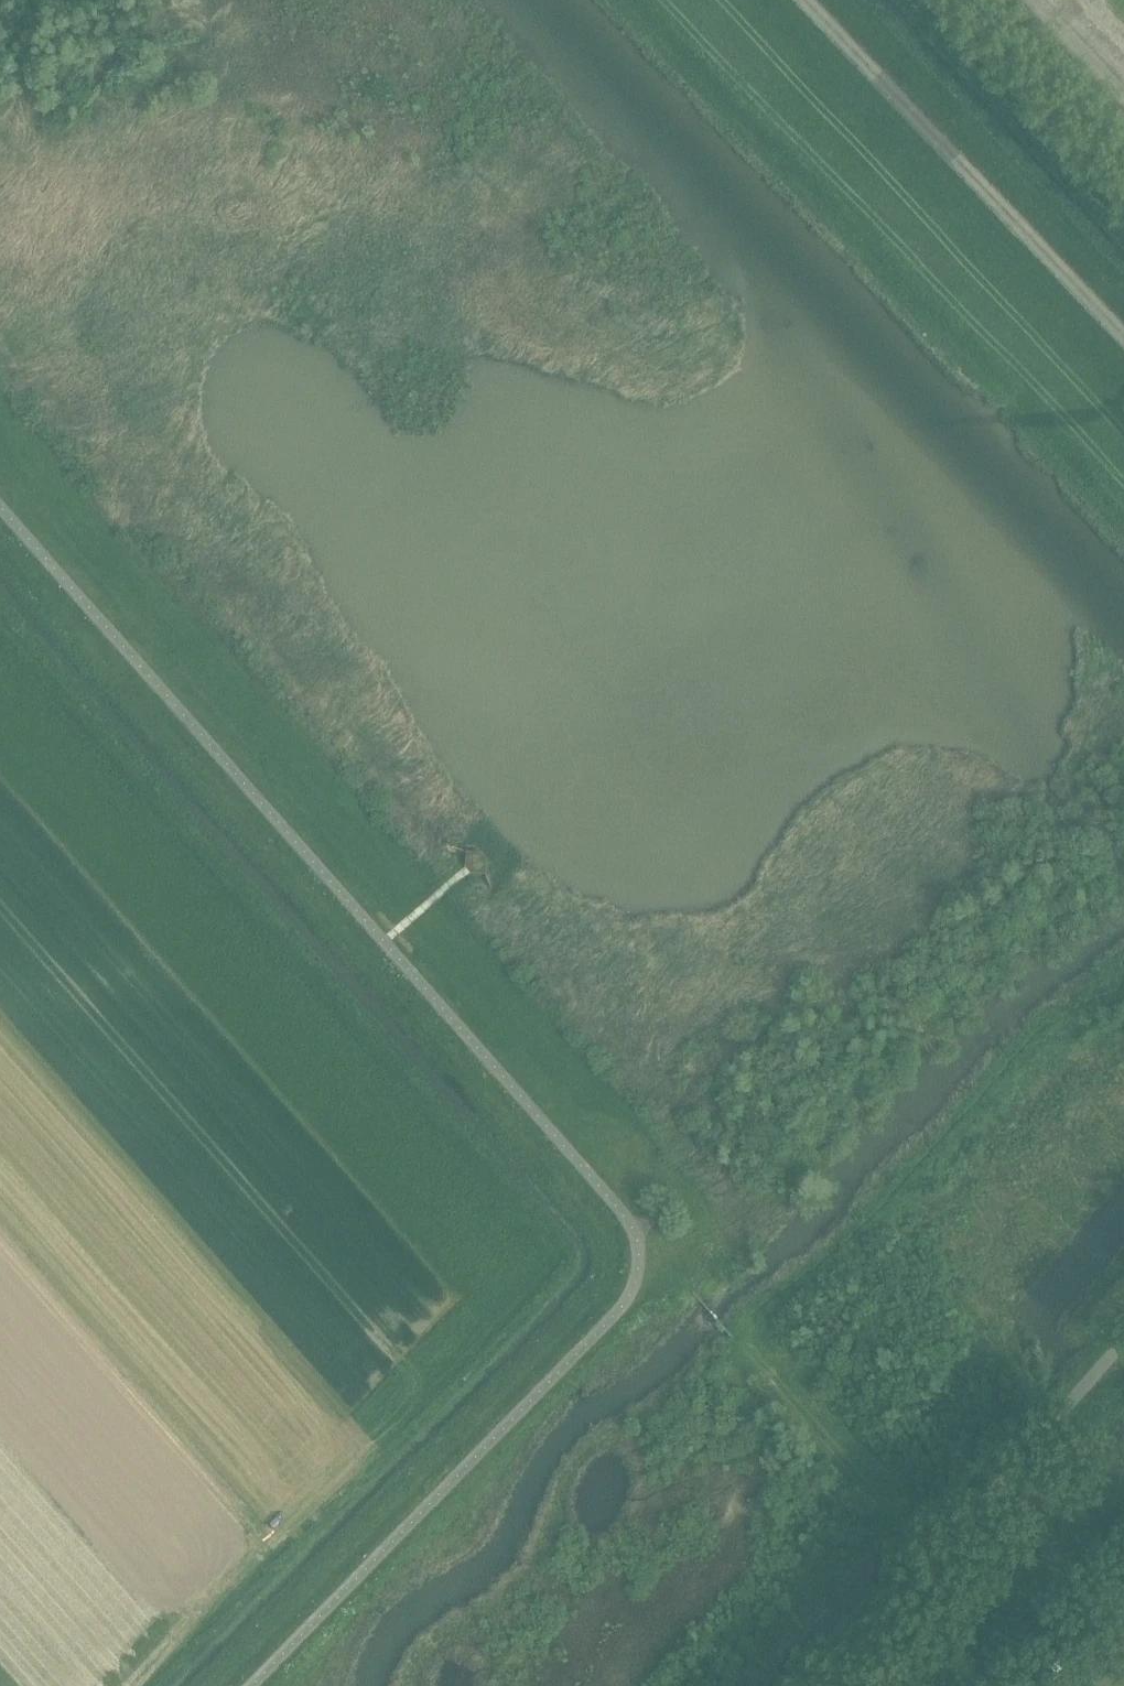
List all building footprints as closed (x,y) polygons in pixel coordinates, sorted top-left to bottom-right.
[(1000,57),(1005,53),(999,47),(995,51),(1000,57)]
